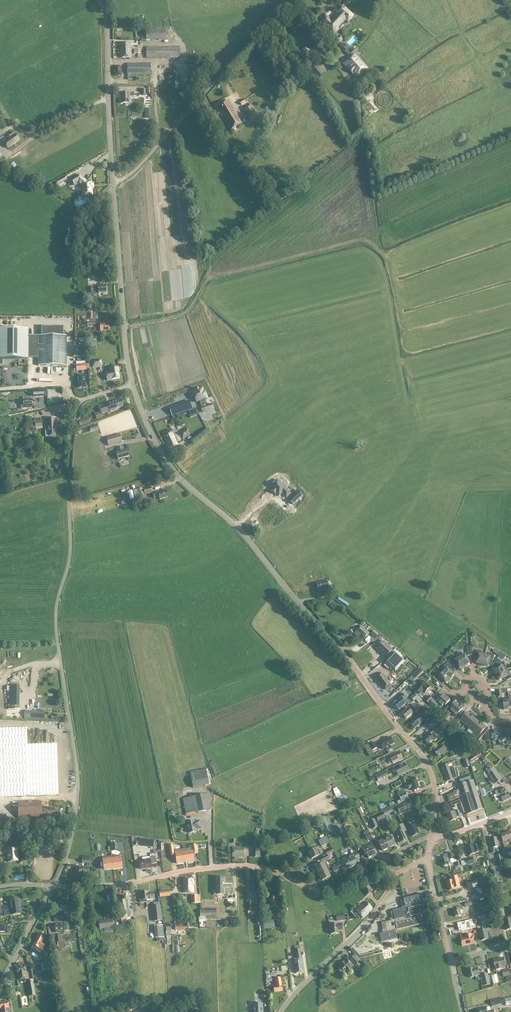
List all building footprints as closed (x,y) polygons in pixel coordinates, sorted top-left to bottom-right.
[(343,6),(331,19),(325,14),(320,20),(333,32),(335,34),(338,30),(338,28),(345,21),(347,22),(354,16),(343,6)] [(146,41),(166,40),(166,28),(146,28),(146,41)] [(120,44),(121,53),(121,58),(132,58),(131,43),(120,44)] [(146,47),(147,53),(147,59),(180,58),(180,47),(146,47)] [(366,70),(365,70),(353,56),(345,63),(345,64),(345,63),(358,77),(357,77),(357,78),(366,70)] [(151,75),(151,65),(151,63),(127,64),(128,80),(136,80),(136,75),(151,75)] [(134,93),(121,93),(121,104),(130,104),(130,97),(134,97),(134,93)] [(229,100),(216,108),(230,130),(242,123),(229,100)] [(244,109),(252,122),(260,117),(251,104),(244,109)] [(20,140),(16,135),(9,140),(7,137),(2,141),(8,148),(20,140)] [(93,183),(92,184),(91,184),(91,182),(86,183),(86,181),(79,175),(71,179),(75,186),(78,184),(80,186),(83,185),(83,190),(82,190),(83,197),(84,197),(92,196),(92,188),(94,188),(93,183)] [(99,294),(107,293),(106,286),(102,286),(102,285),(98,286),(91,287),(92,292),(99,291),(99,294)] [(29,329),(0,329),(0,365),(3,365),(3,359),(28,359),(29,329)] [(58,366),(59,336),(39,336),(38,366),(58,366)] [(76,362),(76,364),(77,368),(77,371),(86,370),(86,361),(76,362)] [(106,373),(106,374),(105,374),(105,376),(107,376),(108,380),(119,378),(118,372),(120,372),(119,367),(110,369),(110,372),(106,373)] [(202,387),(193,391),(195,395),(194,395),(196,402),(199,401),(201,408),(203,412),(213,409),(212,404),(207,406),(205,399),(207,398),(205,391),(204,392),(202,387)] [(31,399),(31,397),(23,398),(23,401),(21,401),(21,409),(32,408),(32,406),(33,406),(32,399),(31,399)] [(122,400),(118,401),(117,400),(114,402),(105,406),(104,405),(100,407),(102,414),(107,412),(107,414),(111,412),(111,411),(110,409),(116,407),(116,409),(124,407),(122,400)] [(169,409),(172,416),(193,409),(190,401),(177,406),(177,407),(169,409)] [(196,409),(188,411),(190,418),(198,415),(196,409)] [(33,424),(34,427),(42,426),(41,418),(35,419),(35,424),(33,424)] [(56,418),(46,419),(47,428),(45,428),(46,436),(48,436),(56,436),(56,430),(57,430),(56,418)] [(190,434),(187,428),(179,431),(182,438),(190,434)] [(178,444),(172,432),(163,436),(169,448),(178,444)] [(106,438),(109,446),(122,442),(120,434),(106,438)] [(116,453),(118,460),(121,459),(121,460),(126,459),(125,458),(129,456),(128,450),(124,451),(124,450),(124,449),(123,447),(117,449),(118,453),(116,453)] [(270,487),(272,490),(275,494),(276,494),(279,496),(282,493),(286,498),(291,494),(286,489),(277,480),(270,487)] [(296,494),(289,500),(293,505),(303,496),(297,489),(294,491),(296,494)] [(159,497),(160,500),(168,497),(167,491),(162,492),(161,491),(153,493),(154,498),(159,497)] [(351,574),(356,574),(357,564),(349,563),(348,566),(352,566),(351,574)] [(329,580),(326,580),(316,583),(318,591),(331,587),(332,590),(337,589),(352,585),(346,565),(326,570),(329,580)] [(353,593),(337,596),(338,602),(349,600),(354,599),(353,593)] [(338,610),(341,607),(333,600),(331,603),(329,602),(325,606),(330,611),(334,607),(338,610)] [(354,634),(358,638),(359,636),(363,640),(369,633),(361,625),(354,634)] [(383,641),(377,649),(386,657),(393,650),(383,641)] [(405,661),(395,652),(393,650),(386,657),(388,660),(386,662),(395,671),(405,661)] [(482,666),(485,655),(482,655),(483,652),(477,650),(475,656),(478,657),(477,664),(479,664),(479,665),(482,666)] [(462,653),(459,655),(458,655),(460,658),(460,657),(466,667),(468,666),(468,665),(470,663),(465,655),(463,656),(462,653)] [(485,655),(482,666),(485,667),(485,666),(488,667),(490,660),(493,661),(495,655),(491,654),(490,657),(485,655)] [(44,665),(45,656),(40,656),(40,655),(36,655),(36,656),(32,656),(32,665),(33,665),(33,667),(25,666),(25,671),(37,671),(37,667),(35,667),(35,665),(44,665)] [(460,657),(460,658),(457,659),(456,657),(454,656),(450,659),(453,665),(457,663),(460,669),(462,668),(463,669),(466,667),(460,657)] [(496,676),(508,669),(503,661),(498,664),(499,667),(493,670),(495,673),(494,673),(496,676)] [(443,668),(445,670),(443,672),(451,680),(453,677),(452,677),(454,675),(449,670),(451,668),(447,664),(444,666),(445,666),(443,668)] [(18,709),(19,670),(0,669),(0,709),(18,709)] [(508,669),(496,676),(497,679),(498,678),(499,681),(505,677),(507,681),(510,679),(510,675),(509,672),(508,669)] [(438,674),(437,675),(435,677),(439,681),(441,679),(446,683),(448,681),(449,682),(451,680),(443,672),(440,675),(439,674),(438,674)] [(386,690),(392,685),(382,673),(376,678),(386,690)] [(430,687),(423,680),(417,686),(418,687),(416,690),(420,694),(423,691),(425,693),(430,687)] [(399,710),(407,704),(404,701),(407,699),(403,694),(398,699),(399,701),(395,705),(399,710)] [(448,697),(448,698),(444,695),(441,699),(440,697),(438,699),(436,701),(442,706),(444,704),(446,705),(447,704),(450,700),(449,699),(450,699),(448,697)] [(55,706),(55,697),(38,696),(38,705),(55,706)] [(429,705),(435,709),(438,705),(433,700),(429,705)] [(455,717),(463,708),(463,707),(461,705),(460,705),(457,703),(451,709),(449,707),(444,713),(447,715),(449,712),(455,717)] [(415,713),(419,710),(414,705),(411,707),(411,708),(410,709),(409,708),(403,714),(407,719),(415,712),(415,713)] [(465,725),(473,716),(468,712),(463,718),(461,716),(455,722),(458,724),(460,721),(465,725)] [(426,723),(431,718),(429,715),(426,718),(423,721),(426,723)] [(410,723),(415,728),(423,721),(426,718),(424,716),(420,719),(418,716),(410,723)] [(477,720),(473,716),(465,725),(469,729),(477,720)] [(438,722),(434,717),(428,722),(432,727),(438,722)] [(477,720),(469,729),(474,733),(481,724),(477,720)] [(481,724),(474,733),(472,735),(477,739),(477,738),(479,740),(483,736),(481,734),(486,728),(481,724)] [(58,795),(57,743),(28,744),(27,728),(0,729),(0,797),(58,795)] [(431,730),(429,732),(426,734),(427,736),(424,739),(429,744),(434,739),(435,740),(437,738),(431,730)] [(384,742),(380,745),(382,749),(394,743),(391,737),(384,741),(384,742)] [(444,747),(448,743),(445,739),(438,745),(440,748),(435,752),(439,757),(443,754),(444,755),(448,752),(444,747)] [(364,746),(364,747),(365,746),(370,756),(369,756),(369,757),(374,754),(372,751),(377,748),(374,743),(370,746),(369,744),(364,746)] [(399,752),(391,756),(390,754),(383,757),(384,760),(390,757),(393,763),(394,764),(397,762),(396,762),(402,759),(403,759),(399,752)] [(471,762),(481,755),(480,753),(470,760),(471,762)] [(219,772),(213,761),(210,762),(215,774),(219,772)] [(394,770),(395,769),(398,775),(408,770),(409,769),(408,766),(407,767),(405,764),(404,764),(403,763),(393,768),(394,770)] [(443,766),(446,774),(447,778),(448,781),(458,778),(452,763),(443,766)] [(496,784),(503,780),(494,767),(488,771),(496,784)] [(206,769),(190,772),(193,788),(209,785),(206,769)] [(375,776),(378,781),(389,776),(386,771),(375,776)] [(406,785),(408,789),(412,788),(414,791),(419,788),(416,781),(410,783),(406,785)] [(459,789),(453,791),(453,793),(447,795),(449,801),(462,797),(467,814),(477,811),(482,809),(478,794),(480,793),(479,791),(477,792),(474,781),(466,783),(458,786),(459,789)] [(496,792),(500,800),(502,799),(503,802),(510,798),(508,792),(505,787),(496,792)] [(210,793),(183,799),(186,814),(197,812),(213,809),(210,793)] [(348,800),(346,796),(337,800),(339,804),(348,800)] [(41,801),(18,802),(19,818),(59,816),(59,808),(54,808),(50,808),(50,809),(41,809),(41,801)] [(407,812),(403,803),(396,807),(400,815),(407,812)] [(456,811),(457,813),(457,814),(455,815),(454,812),(448,814),(449,819),(450,821),(451,822),(457,819),(457,817),(461,816),(459,810),(456,811)] [(386,818),(383,813),(375,816),(378,822),(386,818)] [(325,818),(319,821),(326,835),(332,832),(325,818)] [(373,829),(378,827),(374,819),(369,821),(373,829)] [(198,829),(201,828),(200,821),(195,822),(194,821),(187,822),(188,829),(187,829),(187,830),(187,832),(188,833),(189,833),(197,832),(196,829),(198,829)] [(418,830),(417,830),(415,825),(413,825),(411,821),(405,824),(407,828),(408,828),(413,837),(419,833),(419,832),(418,830)] [(407,840),(406,839),(407,839),(404,833),(407,831),(403,824),(398,827),(401,831),(396,833),(398,837),(397,837),(399,840),(401,842),(403,841),(403,842),(407,840)] [(510,830),(501,834),(502,839),(501,839),(505,848),(508,847),(507,844),(510,843),(510,844),(510,831),(510,830)] [(395,845),(390,836),(389,834),(387,835),(388,837),(384,839),(388,848),(395,845)] [(329,843),(326,837),(319,841),(322,846),(329,843)] [(497,838),(489,840),(492,853),(496,852),(495,848),(499,847),(497,838)] [(139,839),(139,846),(154,847),(154,841),(139,839)] [(388,848),(384,839),(380,841),(379,839),(377,840),(382,851),(388,848)] [(477,844),(474,846),(473,845),(465,848),(467,853),(469,853),(470,857),(474,856),(473,854),(476,853),(480,851),(477,844)] [(374,851),(375,851),(373,845),(363,850),(365,855),(366,855),(368,859),(376,855),(374,851)] [(7,848),(8,856),(3,856),(4,859),(8,859),(8,862),(18,861),(17,847),(7,848)] [(245,857),(245,847),(232,847),(232,857),(245,857)] [(175,851),(177,864),(183,863),(183,862),(185,861),(183,849),(175,851)] [(186,849),(183,849),(185,861),(188,861),(188,862),(194,861),(192,851),(186,852),(186,849)] [(322,850),(318,852),(316,849),(308,853),(312,859),(323,854),(322,850)] [(351,851),(352,854),(343,859),(347,869),(357,864),(356,861),(360,858),(357,852),(354,853),(353,850),(351,851)] [(444,856),(445,858),(442,859),(444,867),(449,865),(448,863),(451,862),(450,859),(454,858),(452,853),(448,854),(444,856)] [(499,867),(505,866),(502,853),(497,855),(499,867)] [(168,867),(166,855),(159,856),(160,868),(168,867)] [(141,869),(157,867),(156,857),(150,858),(150,860),(140,861),(141,869)] [(121,858),(112,859),(113,867),(115,866),(115,868),(122,867),(121,858)] [(87,863),(87,867),(79,867),(79,875),(89,875),(89,867),(90,867),(90,863),(90,859),(82,859),(82,863),(87,863)] [(111,867),(113,867),(112,859),(103,860),(104,869),(111,868),(111,867)] [(328,866),(325,867),(324,863),(315,867),(319,874),(331,868),(331,867),(329,868),(328,866)] [(339,864),(332,868),(333,871),(334,872),(341,869),(339,864)] [(328,873),(333,871),(332,868),(331,868),(319,874),(322,881),(330,877),(328,873)] [(481,878),(466,881),(468,889),(483,886),(481,878)] [(183,893),(193,893),(193,879),(182,879),(183,893)] [(250,881),(250,887),(251,887),(251,888),(250,888),(250,891),(258,891),(258,880),(250,881)] [(456,884),(459,884),(458,881),(454,882),(454,881),(447,883),(449,891),(456,889),(455,886),(457,886),(456,884)] [(368,884),(361,889),(366,896),(373,891),(368,884)] [(149,899),(155,899),(154,892),(154,893),(154,894),(149,894),(149,891),(141,892),(142,895),(140,895),(141,902),(147,902),(147,900),(149,900),(149,899)] [(391,912),(392,920),(381,923),(384,933),(380,934),(382,942),(397,938),(395,931),(429,923),(427,915),(425,915),(424,913),(425,913),(423,905),(426,905),(423,894),(403,899),(403,900),(400,900),(402,908),(393,910),(393,912),(391,912)] [(277,897),(269,898),(270,907),(274,907),(274,912),(279,911),(279,906),(278,906),(277,897)] [(20,907),(20,904),(19,904),(18,898),(10,900),(11,905),(1,907),(0,902),(0,914),(2,914),(2,912),(12,910),(13,915),(21,913),(20,907)] [(120,903),(116,904),(117,910),(119,909),(120,918),(129,917),(128,911),(129,911),(127,900),(119,901),(120,903)] [(366,901),(361,905),(356,910),(363,918),(368,914),(373,908),(366,901)] [(64,922),(64,920),(65,920),(65,915),(64,915),(65,912),(73,913),(73,903),(60,903),(60,912),(61,912),(61,915),(55,914),(55,919),(60,920),(60,922),(64,922)] [(218,917),(230,917),(229,904),(218,904),(218,917)] [(162,920),(160,905),(152,906),(154,921),(162,920)] [(460,910),(463,910),(462,906),(456,908),(457,910),(454,911),(456,917),(462,916),(460,910)] [(98,921),(99,929),(104,929),(105,932),(114,931),(113,927),(112,919),(98,921)] [(472,919),(457,923),(459,931),(474,928),(472,919)] [(263,921),(264,929),(275,928),(274,920),(263,921)] [(59,923),(58,924),(54,924),(54,925),(53,926),(53,928),(54,929),(54,930),(55,930),(55,932),(64,933),(64,930),(66,930),(67,924),(64,924),(64,923),(61,923),(59,923)] [(338,923),(330,924),(330,927),(329,927),(330,930),(331,934),(339,933),(338,930),(340,930),(342,930),(342,924),(338,924),(338,923)] [(164,937),(163,931),(163,925),(154,926),(155,938),(164,937)] [(481,941),(489,939),(487,929),(479,931),(481,941)] [(69,933),(57,935),(58,946),(65,945),(65,947),(71,946),(69,933)] [(33,945),(30,951),(39,956),(46,943),(43,942),(45,938),(38,934),(32,945),(33,945)] [(462,946),(474,943),(473,936),(472,936),(472,934),(465,936),(466,938),(461,939),(462,946)] [(300,949),(295,950),(296,959),(294,959),(294,961),(293,961),(294,965),(302,963),(302,959),(301,959),(300,949)] [(44,954),(44,959),(44,962),(41,962),(42,968),(51,967),(49,953),(44,954)] [(353,956),(350,959),(356,965),(359,962),(353,956)] [(503,969),(503,967),(506,966),(504,958),(494,960),(495,968),(496,968),(496,970),(503,969)] [(346,972),(351,968),(350,968),(353,965),(347,959),(345,962),(344,961),(344,962),(345,962),(343,963),(340,966),(337,969),(343,975),(346,972)] [(304,972),(302,963),(294,965),(295,973),(304,972)] [(16,969),(17,972),(17,973),(18,973),(19,980),(21,979),(22,982),(26,981),(25,979),(27,978),(26,971),(26,970),(25,967),(25,966),(25,967),(17,968),(16,968),(16,969)] [(480,975),(478,967),(474,968),(468,969),(470,978),(475,976),(480,975)] [(510,976),(509,970),(503,971),(504,977),(506,976),(507,982),(510,981),(510,977),(510,976)] [(266,978),(266,982),(273,982),(272,978),(276,977),(276,976),(277,976),(276,971),(274,971),(274,973),(270,973),(269,972),(266,972),(266,974),(267,978),(266,978)] [(488,973),(482,975),(484,986),(490,984),(488,973)] [(274,992),(283,991),(280,978),(275,979),(276,985),(273,985),(274,992)] [(36,995),(34,986),(33,980),(28,981),(30,996),(36,995)] [(505,1003),(504,998),(491,1000),(492,1006),(505,1003)] [(1,1011),(10,1011),(8,1001),(0,1003),(0,1008),(1,1011)] [(262,1003),(253,1004),(253,1011),(252,1011),(263,1011),(262,1003)]
